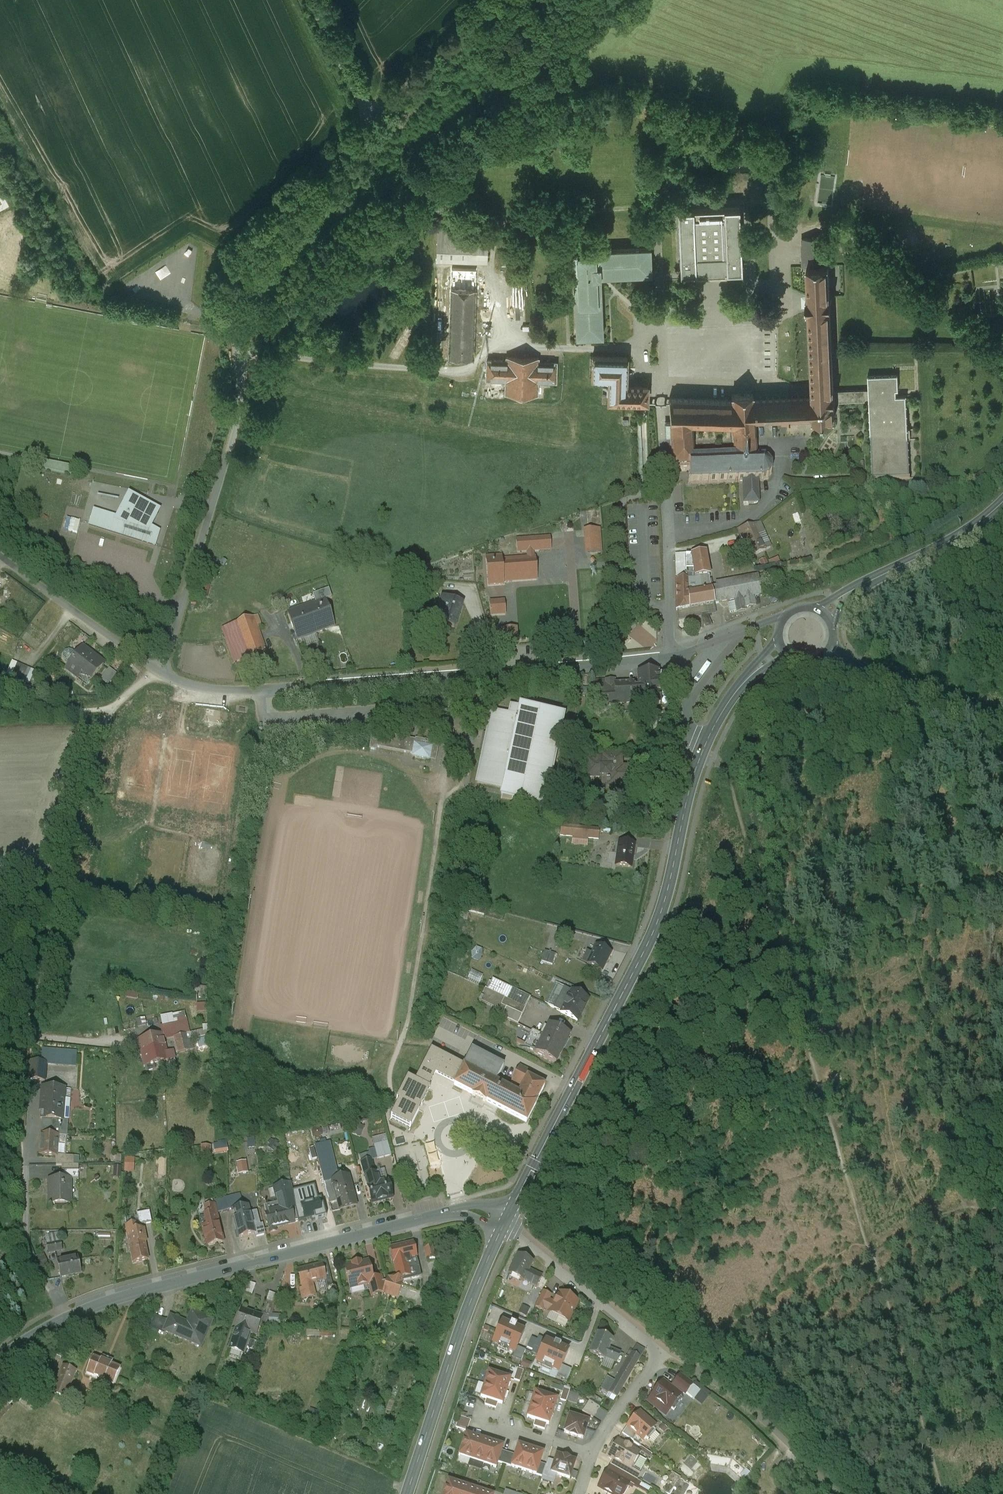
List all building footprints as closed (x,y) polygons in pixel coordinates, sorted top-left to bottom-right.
[(454,197),(446,190),(432,207),(440,213),(454,197)] [(738,211),(677,213),(679,277),(695,276),(695,280),(726,279),(726,274),(740,274),(738,211)] [(488,230),(437,228),(436,260),(487,262),(488,230)] [(827,237),(800,238),(801,262),(801,265),(805,265),(829,264),(827,237)] [(576,338),(603,337),(600,277),(651,275),(651,248),(572,251),(576,338)] [(522,253),(497,252),(496,262),(522,264),(522,253)] [(810,395),(755,397),(756,419),(813,417),(813,419),(834,418),(834,402),(869,401),(872,481),(909,480),(906,398),(893,399),(892,390),(898,389),(897,377),(868,378),(869,392),(834,393),(829,264),(805,265),(810,395)] [(156,272),(161,280),(171,274),(167,266),(156,272)] [(452,269),(451,281),(467,281),(467,270),(452,269)] [(451,281),(451,289),(466,289),(467,281),(451,281)] [(466,289),(451,289),(449,358),(473,359),(475,290),(466,289)] [(506,360),(487,360),(486,380),(506,380),(505,394),(537,395),(537,381),(556,382),(556,362),(538,361),(538,357),(506,356),(506,360)] [(607,356),(592,356),(591,378),(607,378),(607,402),(648,403),(649,384),(629,383),(630,357),(607,356)] [(731,459),(754,458),(756,419),(755,397),(753,394),(730,394),(730,401),(669,403),(672,471),(689,471),(689,465),(692,460),(688,426),(728,425),(731,459)] [(731,459),(692,460),(689,465),(689,471),(689,484),(742,483),(743,505),(759,504),(758,481),(763,481),(768,479),(771,475),(771,468),(768,463),(763,462),(754,462),(754,458),(731,459)] [(83,469),(33,459),(32,467),(81,477),(83,469)] [(131,499),(127,496),(119,511),(127,516),(123,523),(93,513),(89,525),(155,546),(159,534),(154,532),(155,530),(151,527),(158,513),(154,511),(155,508),(145,506),(140,504),(142,501),(131,499)] [(889,523),(889,511),(879,511),(879,523),(889,523)] [(761,522),(737,530),(749,557),(772,547),(761,522)] [(600,529),(583,530),(585,555),(602,554),(600,529)] [(550,538),(516,540),(517,553),(526,553),(526,558),(534,557),(534,552),(551,551),(550,538)] [(705,553),(675,556),(676,611),(714,604),(711,589),(705,553)] [(502,556),(485,558),(488,588),(504,586),(504,583),(502,560),(502,556)] [(526,558),(502,560),(504,583),(537,581),(536,557),(534,557),(526,558)] [(716,588),(711,589),(714,604),(734,600),(742,599),(753,597),(761,595),(758,576),(715,584),(716,588)] [(428,587),(417,590),(418,596),(430,592),(428,587)] [(328,589),(322,592),(322,591),(313,595),(316,602),(325,599),(331,597),(328,589)] [(462,603),(442,597),(434,622),(436,623),(454,628),(462,603)] [(753,597),(742,599),(744,607),(745,607),(755,605),(755,603),(761,602),(760,599),(754,601),(753,597)] [(316,602),(287,612),(297,640),(315,633),(316,633),(335,626),(325,599),(316,602)] [(744,607),(742,599),(734,600),(735,602),(737,612),(745,610),(745,607),(744,607)] [(489,603),(490,617),(506,616),(505,602),(489,603)] [(737,612),(735,602),(728,603),(730,613),(737,612)] [(256,616),(222,628),(226,640),(233,659),(234,663),(268,650),(256,616)] [(632,644),(656,643),(655,623),(631,624),(632,644)] [(517,629),(497,630),(498,647),(518,646),(517,629)] [(91,654),(82,648),(76,656),(69,665),(66,670),(78,679),(86,686),(90,681),(91,681),(103,665),(90,655),(91,654)] [(69,651),(65,652),(63,655),(63,659),(65,662),(69,665),(76,656),(72,652),(69,651)] [(29,685),(35,670),(11,660),(5,675),(29,685)] [(658,672),(637,674),(638,688),(639,701),(639,706),(660,705),(659,694),(660,693),(659,683),(658,672)] [(634,683),(615,684),(614,679),(605,680),(606,684),(593,685),(593,694),(598,694),(599,705),(616,704),(616,703),(639,701),(638,688),(634,688),(634,683)] [(503,788),(520,708),(511,706),(509,715),(492,712),(487,734),(483,733),(479,753),(483,754),(477,782),(503,788)] [(563,717),(520,708),(503,788),(501,798),(544,807),(563,717)] [(412,754),(415,740),(379,733),(378,739),(371,738),(369,749),(376,750),(377,748),(412,754)] [(432,742),(415,739),(415,740),(412,754),(412,757),(429,760),(431,752),(437,754),(439,744),(432,743),(432,742)] [(637,768),(620,768),(620,756),(604,756),(604,760),(604,766),(608,766),(608,777),(608,781),(618,781),(618,786),(636,786),(637,768)] [(604,760),(587,759),(586,776),(608,777),(608,766),(604,766),(604,760)] [(599,829),(561,825),(560,835),(598,839),(599,829)] [(634,844),(619,842),(615,865),(631,867),(634,844)] [(484,849),(476,847),(473,861),(480,863),(484,849)] [(469,902),(467,912),(483,916),(486,906),(469,902)] [(474,946),(470,957),(479,961),(483,950),(474,946)] [(611,953),(596,946),(586,965),(601,972),(611,953)] [(555,955),(544,951),(541,962),(552,965),(555,955)] [(479,984),(483,974),(471,969),(467,979),(479,984)] [(205,998),(207,987),(197,985),(196,997),(205,998)] [(127,989),(126,996),(140,998),(141,991),(127,989)] [(505,998),(485,989),(479,1002),(481,1003),(482,999),(492,1004),(493,1003),(497,1004),(493,1012),(494,1012),(495,1009),(497,1005),(501,1007),(501,1006),(505,998)] [(530,998),(513,990),(508,1000),(526,1008),(530,998)] [(587,999),(571,991),(561,1013),(577,1021),(587,999)] [(508,1000),(505,998),(501,1006),(501,1007),(497,1005),(495,1009),(503,1013),(501,1017),(517,1025),(526,1008),(508,1000)] [(208,1002),(196,1003),(197,1012),(209,1010),(208,1002)] [(184,1012),(172,1015),(173,1020),(176,1020),(185,1018),(184,1012)] [(172,1015),(161,1017),(163,1025),(177,1022),(176,1020),(173,1020),(172,1015)] [(185,1018),(176,1020),(177,1022),(163,1025),(165,1033),(166,1033),(168,1039),(174,1037),(189,1033),(186,1018),(185,1018)] [(569,1036),(549,1026),(544,1035),(542,1034),(541,1037),(540,1036),(532,1051),(536,1053),(535,1053),(555,1064),(569,1036)] [(165,1033),(137,1040),(146,1072),(155,1070),(153,1064),(175,1058),(173,1051),(166,1052),(163,1040),(168,1039),(166,1033),(165,1033)] [(189,1033),(174,1037),(178,1053),(193,1049),(189,1033)] [(77,1053),(42,1050),(41,1063),(45,1064),(76,1066),(77,1053)] [(495,1083),(464,1067),(463,1068),(432,1052),(432,1051),(416,1083),(408,1079),(397,1101),(399,1102),(391,1118),(410,1127),(429,1090),(428,1089),(428,1088),(417,1082),(420,1076),(425,1078),(432,1066),(457,1079),(454,1085),(454,1086),(473,1095),(473,1096),(485,1103),(485,1102),(526,1123),(536,1104),(535,1104),(544,1086),(528,1077),(530,1073),(519,1067),(511,1083),(522,1088),(518,1095),(495,1083)] [(472,1051),(464,1067),(495,1083),(503,1067),(472,1051)] [(41,1063),(30,1062),(28,1080),(44,1081),(45,1064),(41,1063)] [(64,1089),(42,1088),(40,1119),(43,1119),(42,1135),(65,1136),(67,1137),(68,1120),(62,1120),(64,1089)] [(356,1122),(353,1131),(363,1135),(366,1126),(356,1122)] [(42,1135),(41,1135),(39,1156),(56,1157),(56,1156),(64,1156),(65,1136),(42,1135)] [(387,1142),(373,1146),(377,1159),(391,1156),(387,1142)] [(329,1143),(315,1147),(315,1146),(314,1147),(320,1170),(335,1167),(329,1143)] [(212,1145),(203,1145),(202,1156),(212,1156),(212,1145)] [(137,1151),(127,1150),(127,1166),(137,1166),(137,1151)] [(64,1156),(56,1156),(56,1157),(56,1166),(61,1166),(73,1165),(73,1156),(64,1156)] [(370,1159),(361,1162),(365,1176),(374,1173),(370,1159)] [(247,1160),(237,1161),(237,1172),(248,1171),(247,1160)] [(78,1165),(73,1165),(61,1166),(61,1174),(62,1174),(78,1174),(78,1165)] [(335,1167),(320,1170),(321,1172),(320,1172),(323,1183),(338,1179),(335,1167)] [(374,1173),(365,1176),(368,1187),(378,1184),(376,1173),(374,1173)] [(61,1180),(49,1180),(49,1205),(70,1204),(70,1180),(62,1180),(62,1174),(61,1174),(61,1180)] [(332,1181),(323,1184),(328,1200),(328,1199),(329,1204),(337,1202),(334,1190),(346,1187),(345,1184),(334,1187),(332,1181)] [(368,1187),(367,1187),(372,1204),(392,1198),(387,1182),(378,1184),(368,1187)] [(291,1185),(274,1189),(276,1197),(292,1193),(291,1185)] [(346,1187),(334,1190),(337,1202),(339,1210),(356,1206),(350,1186),(346,1187)] [(292,1193),(276,1197),(277,1204),(265,1207),(265,1205),(264,1205),(264,1207),(265,1214),(284,1210),(294,1207),(292,1193)] [(240,1195),(227,1198),(228,1211),(243,1207),(240,1195)] [(227,1198),(212,1201),(215,1214),(228,1211),(227,1198)] [(212,1200),(204,1202),(204,1209),(206,1216),(215,1214),(212,1201),(212,1200)] [(318,1201),(300,1206),(303,1221),(322,1216),(319,1202),(318,1201)] [(303,1221),(300,1206),(294,1207),(298,1223),(303,1221)] [(247,1207),(235,1210),(238,1218),(234,1219),(249,1215),(247,1207)] [(294,1207),(284,1210),(287,1225),(298,1223),(294,1207)] [(265,1214),(269,1229),(287,1225),(284,1210),(265,1214)] [(143,1214),(137,1215),(139,1226),(145,1224),(143,1214)] [(215,1214),(206,1216),(204,1217),(206,1227),(218,1224),(215,1214)] [(249,1215),(234,1219),(239,1237),(253,1234),(254,1233),(252,1227),(249,1215)] [(206,1227),(203,1228),(207,1245),(222,1242),(218,1224),(206,1227)] [(262,1224),(252,1227),(254,1233),(253,1234),(254,1238),(265,1235),(262,1224)] [(136,1225),(126,1227),(127,1234),(138,1232),(136,1225)] [(138,1232),(127,1234),(130,1246),(144,1243),(144,1244),(146,1243),(143,1230),(138,1232)] [(54,1233),(46,1234),(46,1242),(54,1242),(54,1233)] [(60,1242),(46,1244),(48,1253),(62,1251),(60,1242)] [(144,1243),(130,1246),(132,1257),(131,1257),(132,1261),(133,1261),(133,1263),(147,1260),(144,1244),(144,1243)] [(413,1243),(390,1248),(393,1263),(394,1263),(404,1261),(416,1258),(413,1243)] [(432,1246),(424,1248),(427,1260),(435,1258),(432,1246)] [(40,1268),(48,1266),(44,1254),(36,1256),(40,1268)] [(524,1281),(529,1270),(533,1262),(517,1255),(508,1274),(523,1282),(524,1281)] [(77,1258),(57,1262),(60,1278),(80,1274),(77,1258)] [(416,1258),(404,1261),(405,1265),(407,1265),(410,1276),(409,1277),(410,1279),(421,1277),(416,1258)] [(404,1261),(394,1263),(397,1277),(398,1279),(409,1277),(410,1276),(407,1265),(405,1265),(404,1261)] [(360,1263),(352,1265),(352,1266),(345,1268),(347,1279),(347,1281),(348,1281),(350,1289),(369,1284),(373,1283),(372,1279),(368,1262),(360,1264),(360,1263)] [(321,1265),(298,1271),(301,1286),(303,1285),(310,1284),(324,1280),(321,1265)] [(529,1270),(524,1281),(536,1287),(541,1276),(529,1270)] [(380,1277),(372,1279),(373,1283),(369,1284),(372,1296),(382,1293),(386,1281),(382,1282),(380,1277)] [(397,1277),(387,1279),(386,1281),(382,1293),(395,1297),(399,1285),(398,1279),(397,1277)] [(331,1279),(324,1280),(327,1290),(333,1289),(331,1279)] [(246,1280),(242,1291),(251,1295),(255,1284),(246,1280)] [(310,1284),(303,1285),(304,1288),(300,1289),(302,1295),(301,1295),(302,1299),(313,1296),(310,1284)] [(286,1294),(278,1291),(273,1304),(281,1307),(286,1294)] [(269,1292),(266,1299),(272,1301),(275,1294),(269,1292)] [(542,1292),(535,1307),(543,1311),(550,1296),(542,1292)] [(577,1303),(559,1294),(550,1313),(568,1322),(577,1303)] [(273,1304),(266,1302),(261,1314),(268,1317),(273,1304)] [(261,1317),(242,1311),(236,1328),(236,1329),(249,1333),(256,1335),(261,1317)] [(211,1321),(192,1312),(187,1324),(170,1317),(168,1322),(164,1331),(165,1332),(200,1346),(211,1321)] [(168,1322),(154,1316),(149,1328),(164,1334),(165,1332),(164,1331),(168,1322)] [(509,1328),(501,1324),(490,1349),(514,1359),(524,1334),(516,1331),(517,1329),(510,1326),(509,1328)] [(249,1333),(236,1329),(229,1350),(242,1354),(249,1333)] [(613,1340),(597,1333),(589,1353),(604,1359),(605,1358),(616,1363),(620,1353),(609,1348),(613,1340)] [(535,1351),(538,1339),(530,1338),(527,1349),(535,1351)] [(553,1347),(543,1343),(533,1367),(559,1378),(569,1355),(559,1350),(560,1348),(554,1345),(553,1347)] [(614,1382),(608,1393),(617,1398),(640,1357),(632,1352),(614,1382)] [(120,1369),(93,1358),(87,1374),(113,1385),(120,1369)] [(521,1366),(529,1369),(532,1363),(523,1360),(521,1366)] [(74,1373),(61,1368),(51,1394),(64,1399),(74,1373)] [(510,1380),(487,1373),(480,1398),(503,1405),(510,1380)] [(693,1385),(680,1375),(672,1385),(685,1395),(693,1385)] [(614,1382),(607,1378),(601,1389),(608,1393),(614,1382)] [(678,1393),(663,1382),(651,1397),(657,1402),(666,1409),(668,1406),(674,1411),(682,1400),(676,1396),(678,1393)] [(559,1398),(566,1401),(570,1389),(553,1383),(551,1387),(562,1391),(559,1398)] [(532,1395),(525,1419),(548,1426),(555,1403),(532,1395)] [(657,1402),(651,1397),(648,1402),(654,1406),(657,1402)] [(582,1411),(593,1417),(599,1406),(588,1401),(582,1411)] [(319,1421),(322,1410),(310,1407),(307,1418),(319,1421)] [(654,1425),(640,1412),(627,1427),(637,1435),(641,1439),(644,1436),(648,1440),(655,1431),(652,1428),(654,1425)] [(588,1422),(569,1416),(564,1433),(570,1435),(569,1436),(577,1438),(577,1437),(582,1439),(588,1422)] [(470,1421),(459,1417),(456,1428),(467,1432),(470,1421)] [(637,1435),(627,1427),(622,1434),(633,1442),(636,1436),(637,1435)] [(503,1447),(466,1435),(458,1457),(496,1469),(498,1463),(501,1451),(503,1447)] [(618,1441),(608,1458),(614,1461),(599,1487),(605,1490),(604,1492),(608,1493),(625,1493),(628,1488),(625,1486),(627,1483),(634,1487),(640,1475),(629,1468),(630,1465),(634,1467),(639,1458),(635,1456),(638,1452),(618,1441)] [(543,1454),(518,1446),(515,1456),(511,1467),(536,1476),(540,1464),(543,1454)] [(508,1454),(501,1451),(498,1463),(504,1465),(508,1454)] [(511,1467),(515,1456),(508,1454),(504,1465),(511,1467)] [(569,1460),(562,1457),(562,1458),(556,1456),(555,1462),(551,1473),(569,1479),(570,1478),(572,1472),(575,1462),(569,1460)] [(545,1466),(542,1477),(549,1479),(551,1473),(555,1462),(548,1459),(545,1466)] [(545,1466),(540,1464),(536,1476),(542,1477),(545,1466)] [(448,1482),(444,1493),(485,1493),(448,1482)]
